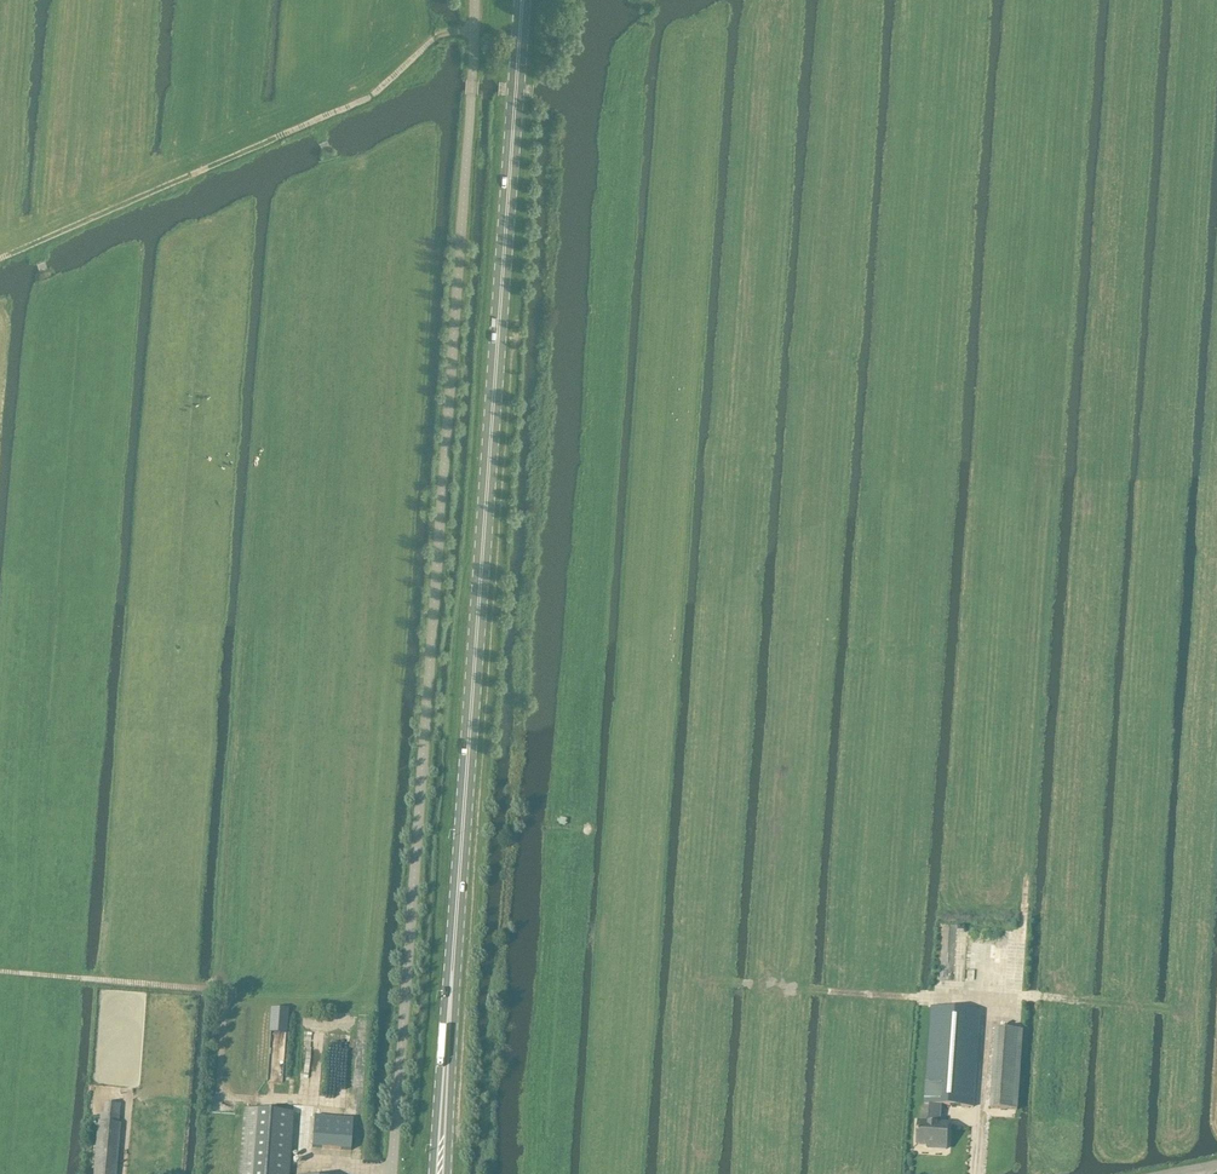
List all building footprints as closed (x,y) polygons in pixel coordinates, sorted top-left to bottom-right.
[(919,1123),(917,1145),(935,1146),(934,1149),(947,1149),(948,1125),(940,1125),(942,1105),(974,1107),(980,1011),(932,1008),(925,1104),(930,1104),(928,1124),(919,1123)] [(996,1030),(991,1109),(1017,1111),(1023,1032),(996,1030)] [(119,1117),(120,1104),(104,1103),(103,1116),(101,1115),(100,1123),(98,1123),(94,1173),(116,1173),(120,1124),(118,1124),(119,1117)] [(293,1113),(258,1111),(244,1109),(239,1173),(289,1173),(293,1113)] [(311,1148),(350,1151),(353,1121),(314,1117),(311,1148)]
